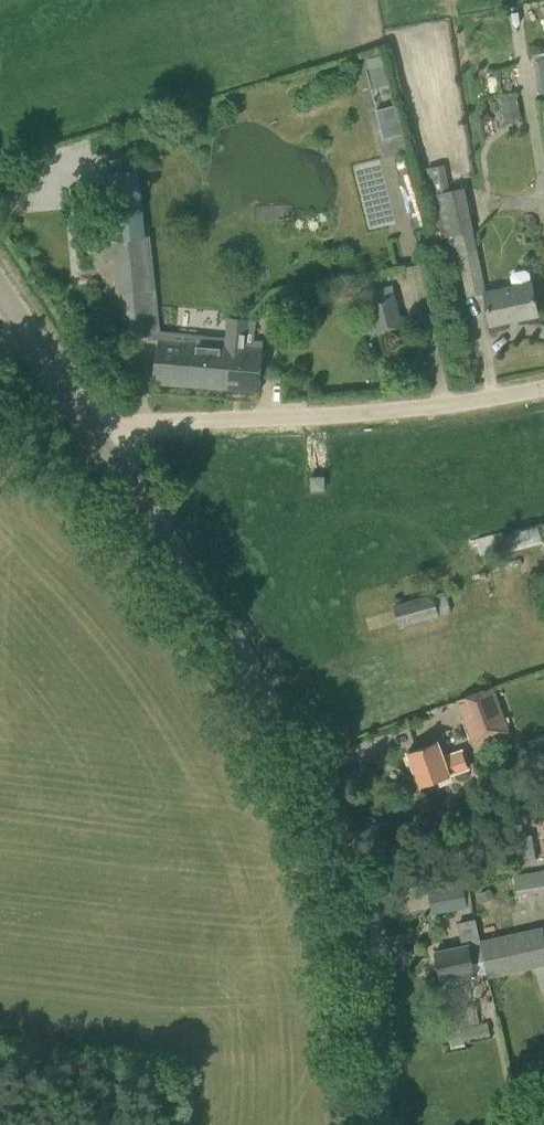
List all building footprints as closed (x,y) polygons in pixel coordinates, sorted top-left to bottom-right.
[(535,51),(538,92),(543,91),(543,50),(535,51)] [(384,66),(367,71),(372,89),(389,85),(384,66)] [(517,97),(500,100),(504,122),(521,119),(517,97)] [(382,138),(400,134),(393,104),(375,108),(382,138)] [(454,234),(464,282),(483,279),(465,186),(450,189),(444,163),(427,166),(441,236),(454,234)] [(104,245),(106,260),(114,259),(118,293),(154,289),(148,235),(144,235),(137,170),(102,174),(109,240),(112,239),(113,244),(104,245)] [(512,283),(484,288),(491,324),(537,314),(528,271),(525,269),(514,270),(511,275),(512,283)] [(367,297),(376,334),(406,327),(403,314),(400,315),(395,291),(367,297)] [(152,382),(260,391),(263,347),(262,347),(263,340),(253,339),(255,318),(227,315),(225,336),(159,329),(152,382)] [(311,477),(311,489),(324,489),(324,476),(311,477)] [(476,539),(481,557),(530,544),(525,528),(504,534),(503,532),(476,539)] [(393,603),(399,625),(450,611),(444,590),(393,603)] [(510,732),(493,685),(457,698),(458,703),(463,701),(467,713),(462,715),(473,744),(510,732)] [(407,752),(420,786),(469,768),(462,749),(444,755),(438,740),(407,752)] [(518,894),(543,889),(543,870),(514,876),(518,894)] [(430,889),(433,912),(467,906),(463,884),(430,889)] [(490,887),(479,892),(483,901),(494,896),(490,887)] [(487,972),(475,919),(458,923),(463,945),(435,951),(441,979),(455,976),(456,979),(487,972)] [(475,919),(487,972),(488,976),(543,964),(543,933),(542,926),(541,926),(542,926),(480,941),(475,919)]
